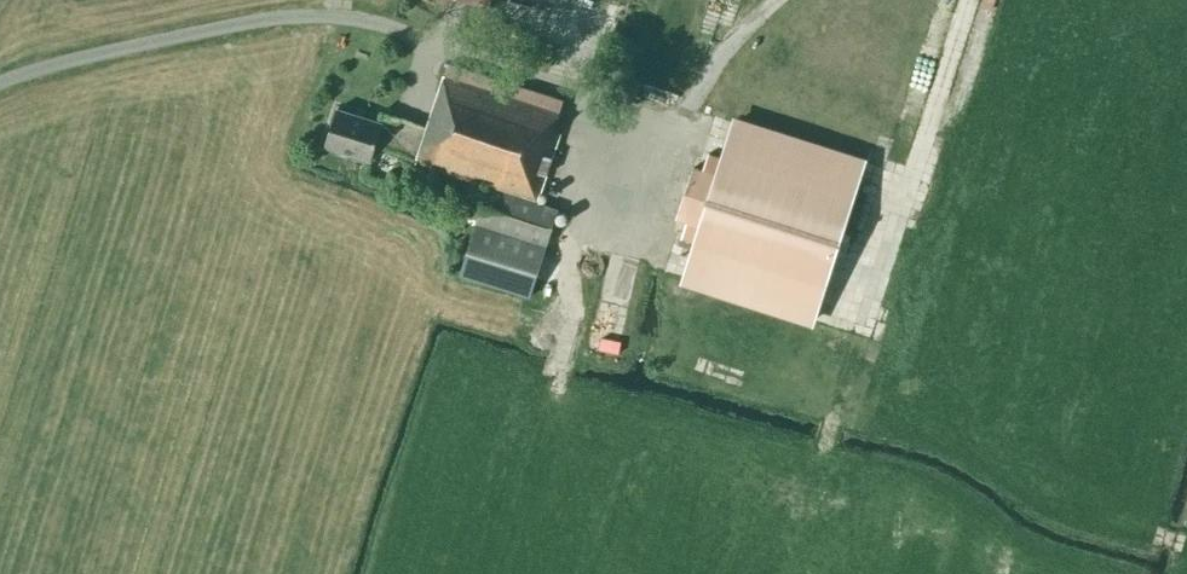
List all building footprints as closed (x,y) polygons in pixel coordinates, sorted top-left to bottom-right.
[(491,0),(463,0),(489,8),(491,0)] [(488,186),(459,274),(528,296),(557,209),(536,202),(559,133),(554,131),(563,103),(447,64),(427,127),(381,112),(378,121),(337,108),(325,145),(371,160),(376,144),(417,157),(416,162),(448,172),(448,173),(488,186)] [(733,116),(715,174),(692,166),(675,218),(698,226),(680,284),(813,326),(867,158),(733,116)]
